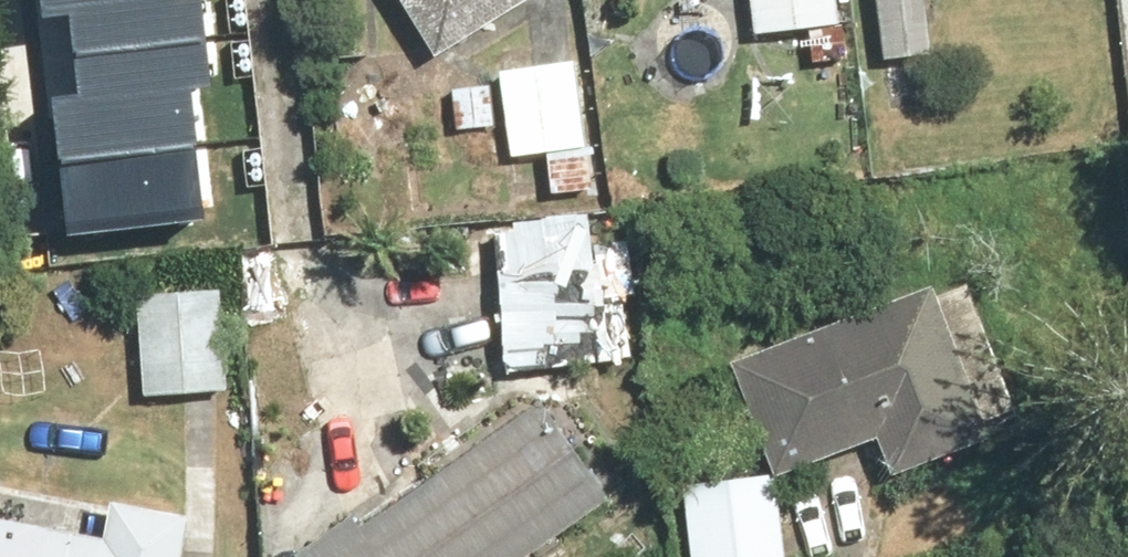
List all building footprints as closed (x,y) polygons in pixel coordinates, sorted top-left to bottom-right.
[(72,232),(203,218),(189,91),(213,88),(203,0),(38,0),(40,14),(70,11),(80,106),(59,108),(72,232)] [(454,55),(535,0),(417,0),(454,55)] [(763,37),(847,28),(844,0),(759,0),(763,37)] [(887,58),(935,53),(930,0),(882,0),(887,58)] [(596,190),(583,56),(510,63),(519,161),(555,158),(558,194),(596,190)] [(599,207),(505,216),(519,370),(617,361),(611,302),(640,299),(635,244),(603,247),(599,207)] [(972,275),(741,364),(785,478),(1016,390),(972,275)] [(234,290),(150,291),(151,396),(236,394),(234,290)] [(309,556),(565,556),(634,511),(554,391),(308,555),(309,556)] [(689,488),(697,556),(794,556),(785,478),(689,488)] [(0,483),(0,556),(188,556),(194,522),(119,509),(113,541),(10,523),(17,485),(0,483)]
